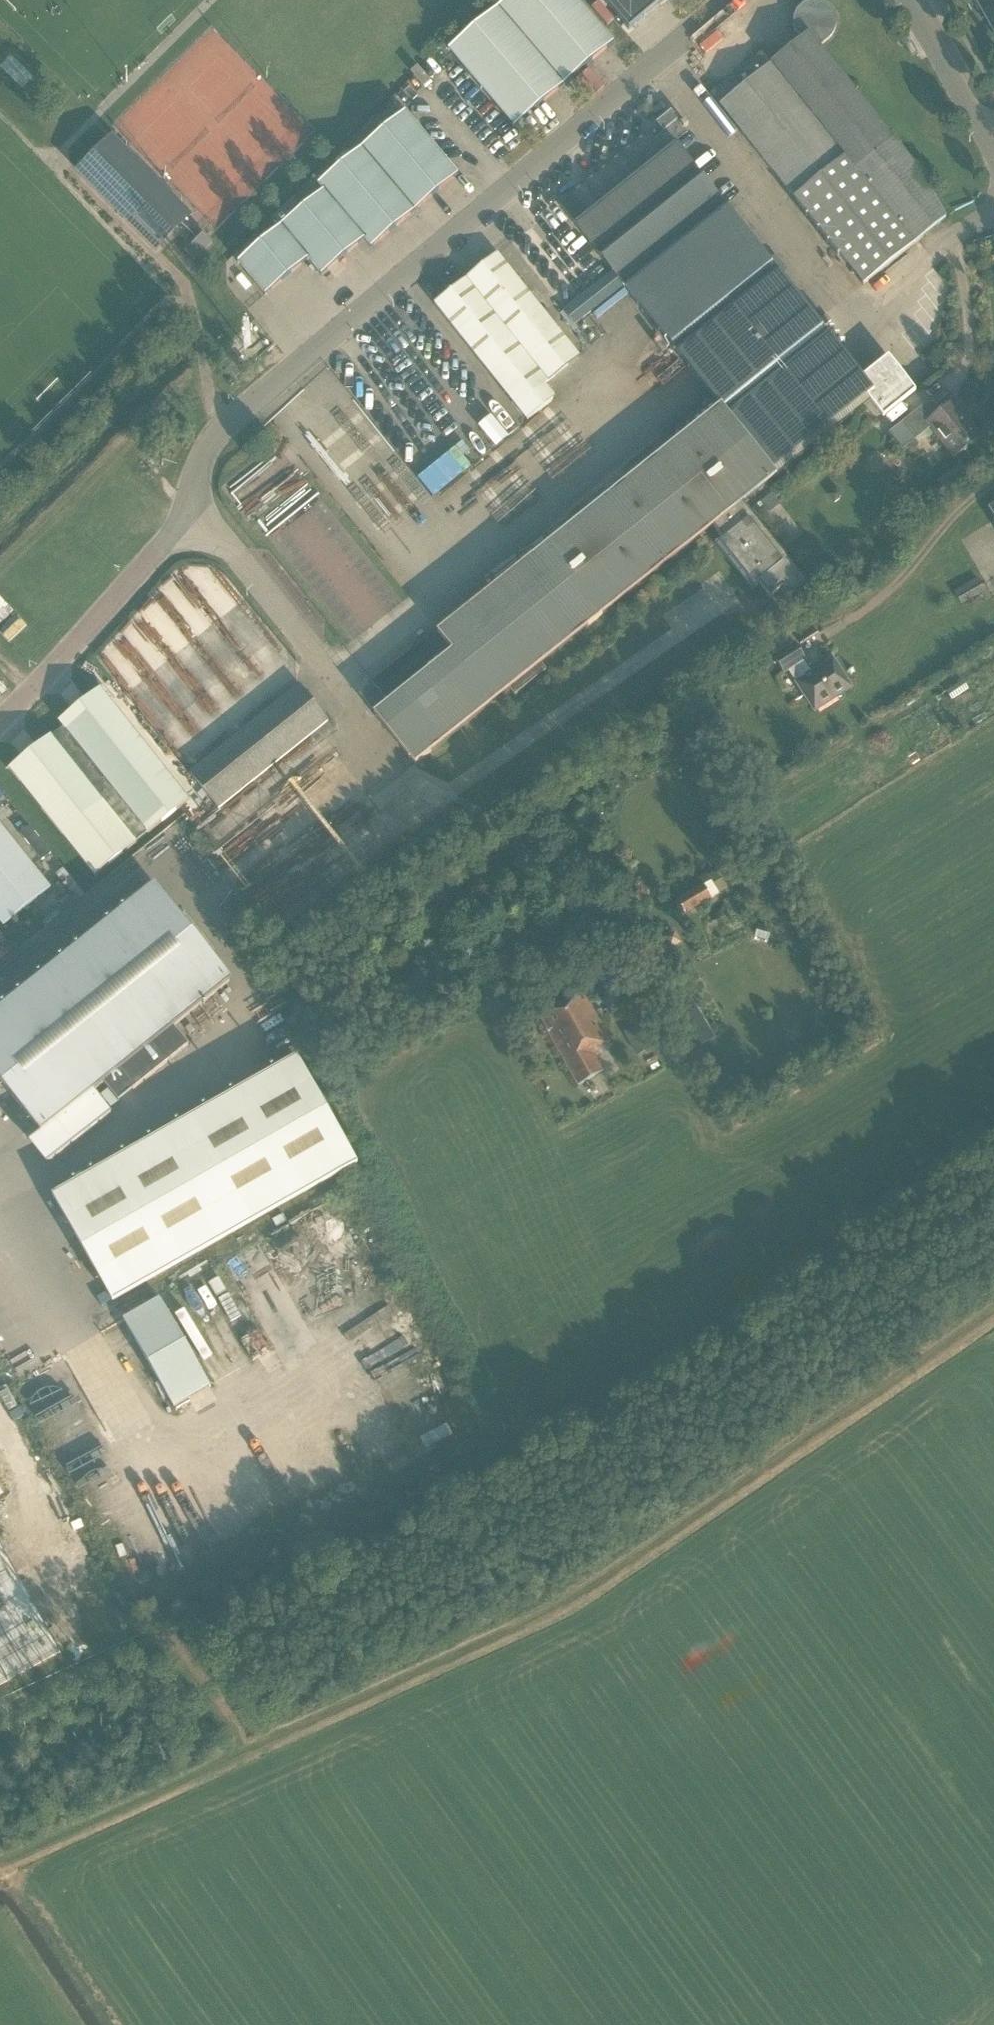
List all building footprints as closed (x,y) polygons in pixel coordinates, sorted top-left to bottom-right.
[(448,49),(514,127),(613,43),(576,0),(506,0),(448,49)] [(628,30),(664,0),(603,0),(628,30)] [(993,32),(993,0),(975,0),(993,32)] [(832,11),(831,9),(830,8),(828,6),(826,4),(824,3),(822,2),(820,2),(818,1),(814,1),(813,1),(810,1),(807,2),(806,3),(802,4),(801,6),(798,8),(796,10),(795,12),(794,14),(794,15),(793,17),(793,19),(792,21),(792,24),(793,27),(794,29),(794,31),(795,33),(800,39),(770,64),(761,53),(710,94),(863,285),(945,219),(930,194),(934,190),(819,46),(829,38),(830,37),(832,35),(833,34),(834,31),(835,29),(836,26),(836,24),(836,21),(836,20),(836,19),(835,16),(834,13),(832,11)] [(671,111),(656,123),(662,131),(677,119),(671,111)] [(323,191),(238,262),(265,295),(308,259),(321,275),(364,239),(371,248),(457,175),(404,112),(318,184),(323,191)] [(572,195),(560,205),(573,223),(572,223),(623,286),(724,204),(675,143),(687,132),(684,128),(688,125),(684,120),(681,123),(677,119),(662,131),(652,139),(648,134),(572,195)] [(86,175),(156,247),(185,218),(114,147),(86,175)] [(658,332),(659,331),(688,367),(687,367),(688,369),(689,368),(709,393),(708,394),(709,394),(710,393),(725,412),(825,331),(811,313),(812,313),(811,311),(810,312),(790,287),(791,286),(790,285),(789,286),(761,250),(762,249),(760,248),(759,249),(739,223),(740,223),(739,221),(738,222),(724,204),(623,286),(637,303),(636,304),(637,305),(638,305),(658,330),(657,330),(658,332)] [(212,243),(203,234),(189,248),(197,257),(212,243)] [(527,420),(551,400),(541,387),(579,356),(498,253),(434,304),(527,420)] [(562,311),(574,326),(623,288),(611,273),(562,311)] [(604,325),(637,308),(631,296),(598,313),(604,325)] [(725,412),(710,393),(709,394),(661,432),(672,445),(426,641),(425,640),(372,682),(388,703),(374,714),(415,765),(509,689),(514,696),(546,670),(541,664),(712,526),(723,540),(718,544),(753,587),(758,584),(769,598),(782,587),(789,597),(807,583),(742,502),(775,476),(777,477),(778,476),(776,475),(788,466),(789,466),(790,466),(789,465),(800,456),(801,456),(802,456),(802,455),(813,446),(814,446),(814,445),(825,436),(826,436),(827,436),(826,435),(838,426),(839,426),(839,425),(850,416),(851,416),(852,416),(851,415),(863,406),(863,407),(864,406),(864,405),(875,396),(886,409),(912,389),(889,359),(864,379),(862,377),(863,376),(862,375),(861,375),(841,350),(842,349),(841,348),(840,349),(825,331),(725,412)] [(666,350),(634,375),(642,385),(674,360),(666,350)] [(888,433),(903,450),(914,440),(929,428),(954,458),(980,437),(953,402),(934,417),(924,404),(888,433)] [(439,436),(445,446),(465,433),(459,423),(439,436)] [(833,502),(839,499),(839,494),(836,489),(828,495),(833,502)] [(954,592),(962,605),(985,591),(977,578),(954,592)] [(785,633),(766,645),(774,658),(773,658),(783,673),(788,670),(814,712),(851,688),(832,660),(810,674),(802,661),(805,659),(795,644),(793,645),(785,633)] [(299,685),(189,773),(217,809),(328,721),(299,685)] [(189,800),(109,699),(100,687),(59,720),(63,726),(51,736),(50,735),(9,768),(94,875),(136,842),(135,841),(147,831),(148,833),(189,800)] [(194,733),(180,745),(188,756),(203,744),(194,733)] [(3,926),(50,888),(0,825),(0,922),(3,926)] [(677,900),(686,916),(712,900),(703,884),(677,900)] [(41,1133),(28,1143),(45,1163),(108,1113),(91,1092),(103,1083),(118,1102),(188,1045),(173,1027),(229,981),(153,886),(0,1009),(0,1082),(41,1133)] [(755,939),(768,942),(771,930),(758,926),(755,939)] [(582,991),(538,1016),(578,1085),(603,1071),(593,1055),(597,1052),(596,1050),(611,1041),(582,991)] [(653,1017),(625,1033),(638,1055),(666,1039),(653,1017)] [(53,1197),(113,1303),(358,1163),(298,1057),(53,1197)] [(250,1253),(241,1257),(250,1277),(259,1272),(250,1253)] [(124,1319),(123,1319),(176,1411),(177,1410),(177,1409),(190,1402),(189,1399),(211,1387),(210,1385),(210,1386),(160,1298),(124,1319)] [(212,1307),(203,1312),(229,1359),(238,1354),(212,1307)] [(259,1328),(248,1332),(260,1356),(270,1351),(259,1328)] [(59,1651),(0,1545),(0,1684),(59,1651)]
